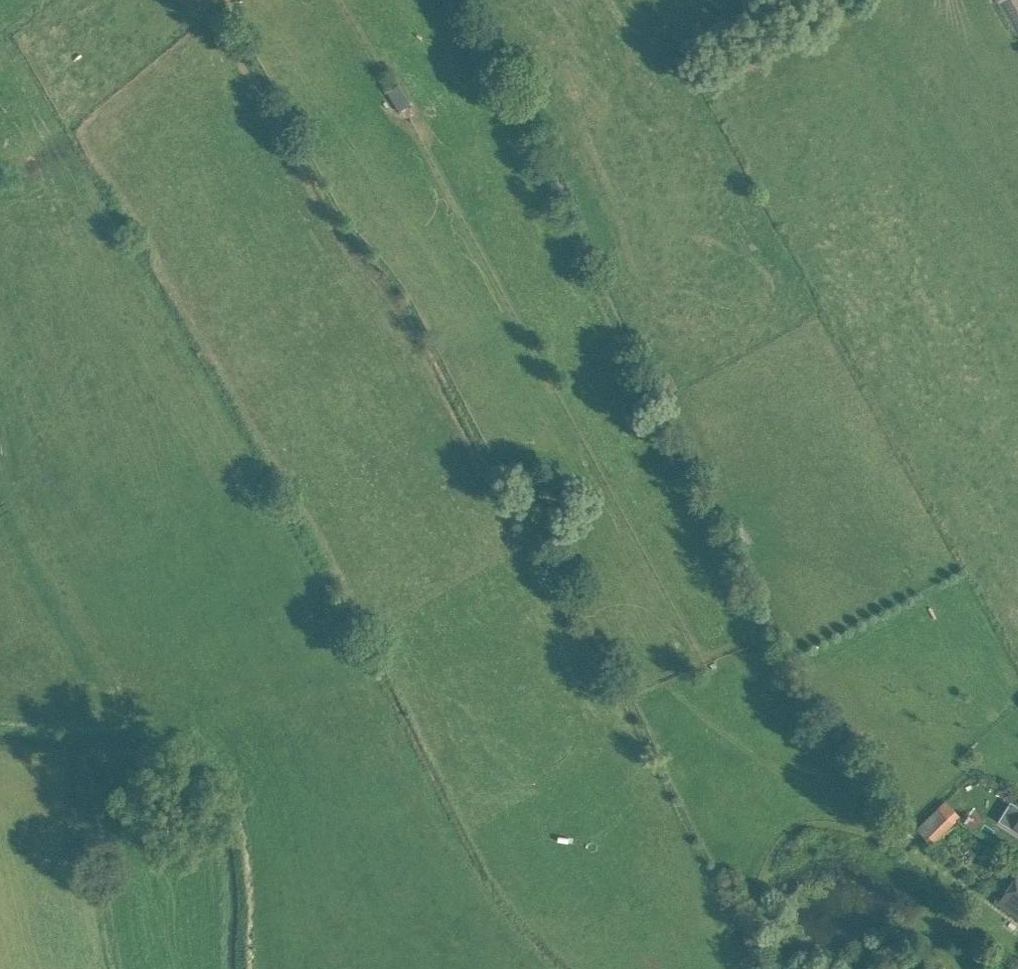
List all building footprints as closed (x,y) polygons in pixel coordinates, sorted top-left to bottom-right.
[(945,800),(917,828),(932,844),(961,815),(945,800)] [(1017,862),(1012,869),(1017,873),(997,903),(1017,918),(1017,862)]
